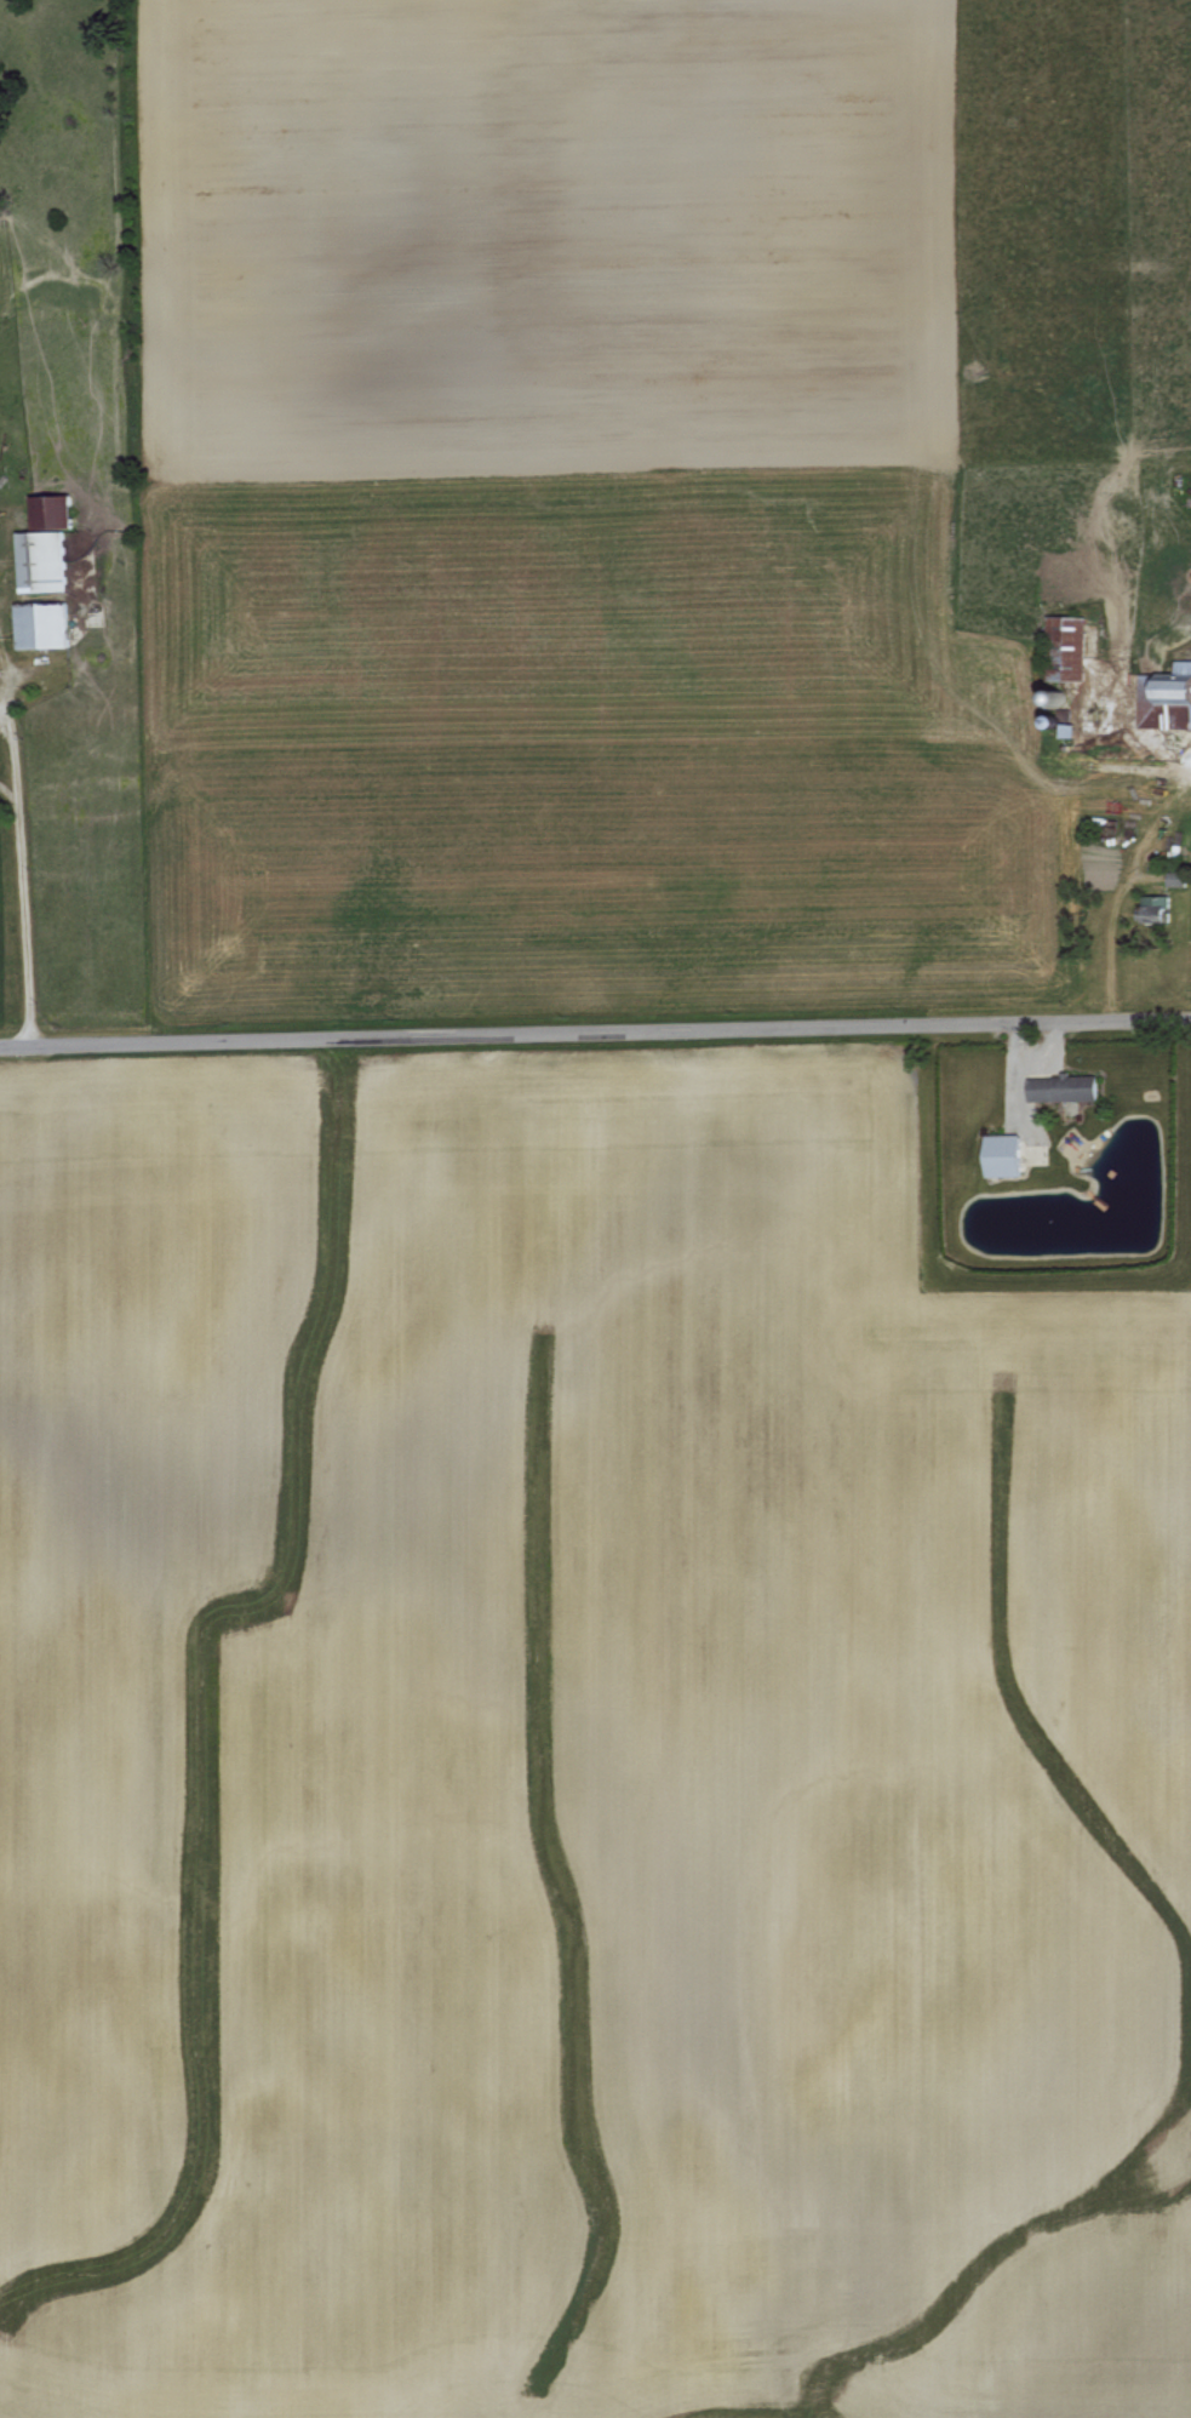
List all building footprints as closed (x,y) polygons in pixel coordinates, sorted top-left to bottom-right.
[(15,591),(63,589),(61,528),(68,528),(67,493),(27,495),(29,531),(13,531),(15,591)] [(66,646),(64,600),(10,601),(12,647),(66,646)] [(1135,726),(1190,727),(1190,658),(1172,657),(1172,672),(1137,671),(1135,726)] [(1167,906),(1167,894),(1138,894),(1138,917),(1160,916),(1160,906),(1167,906)] [(1095,1098),(1094,1072),(1024,1073),(1025,1099),(1095,1098)] [(1016,1132),(981,1133),(981,1174),(1017,1173),(1016,1132)]
